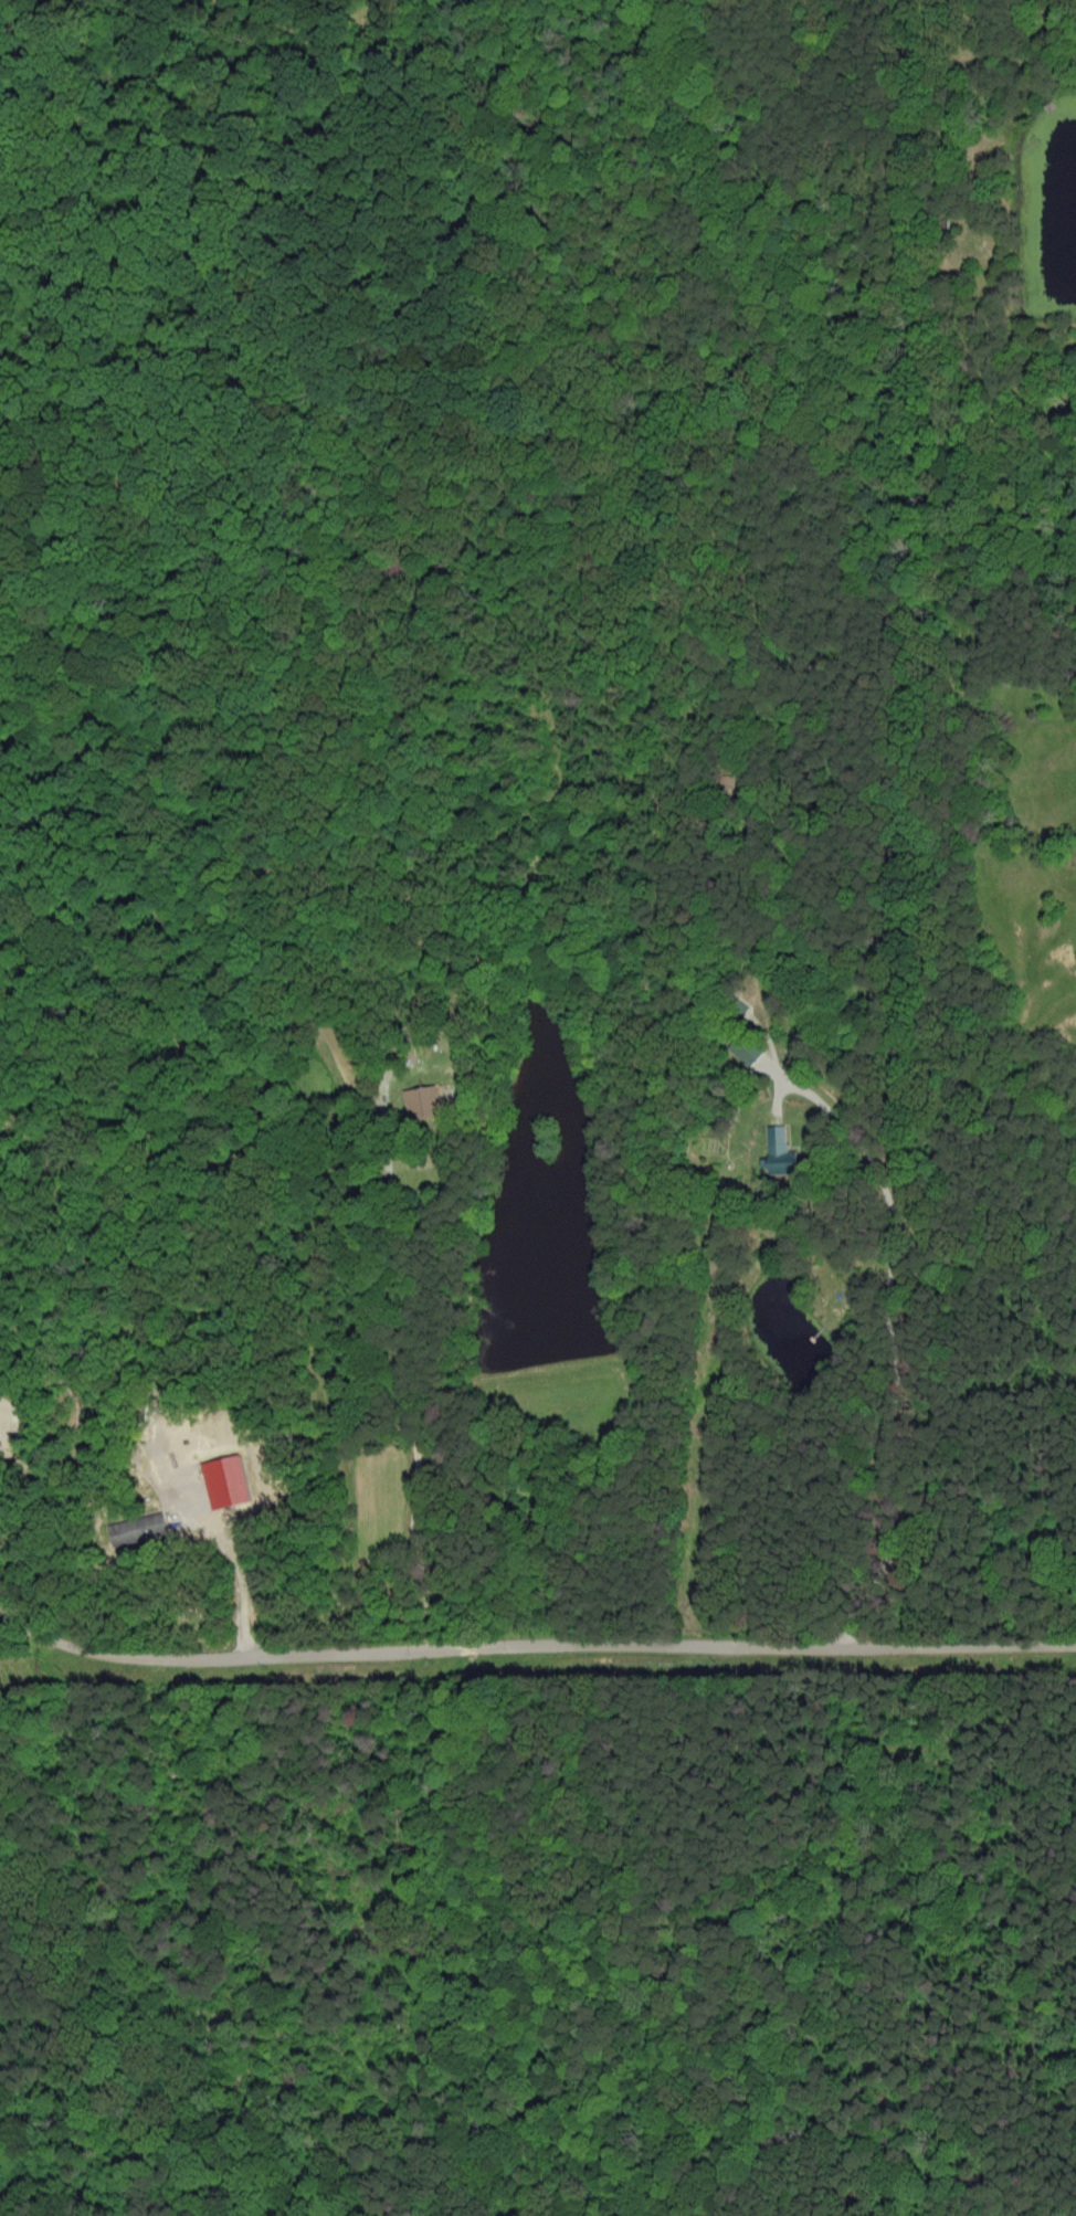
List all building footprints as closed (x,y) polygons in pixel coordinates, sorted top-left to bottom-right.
[(409,1119),(441,1112),(435,1083),(403,1089),(409,1119)] [(795,1150),(786,1150),(785,1124),(766,1125),(767,1158),(760,1158),(761,1172),(796,1171),(795,1150)] [(108,1521),(112,1545),(167,1534),(162,1510),(108,1521)]
